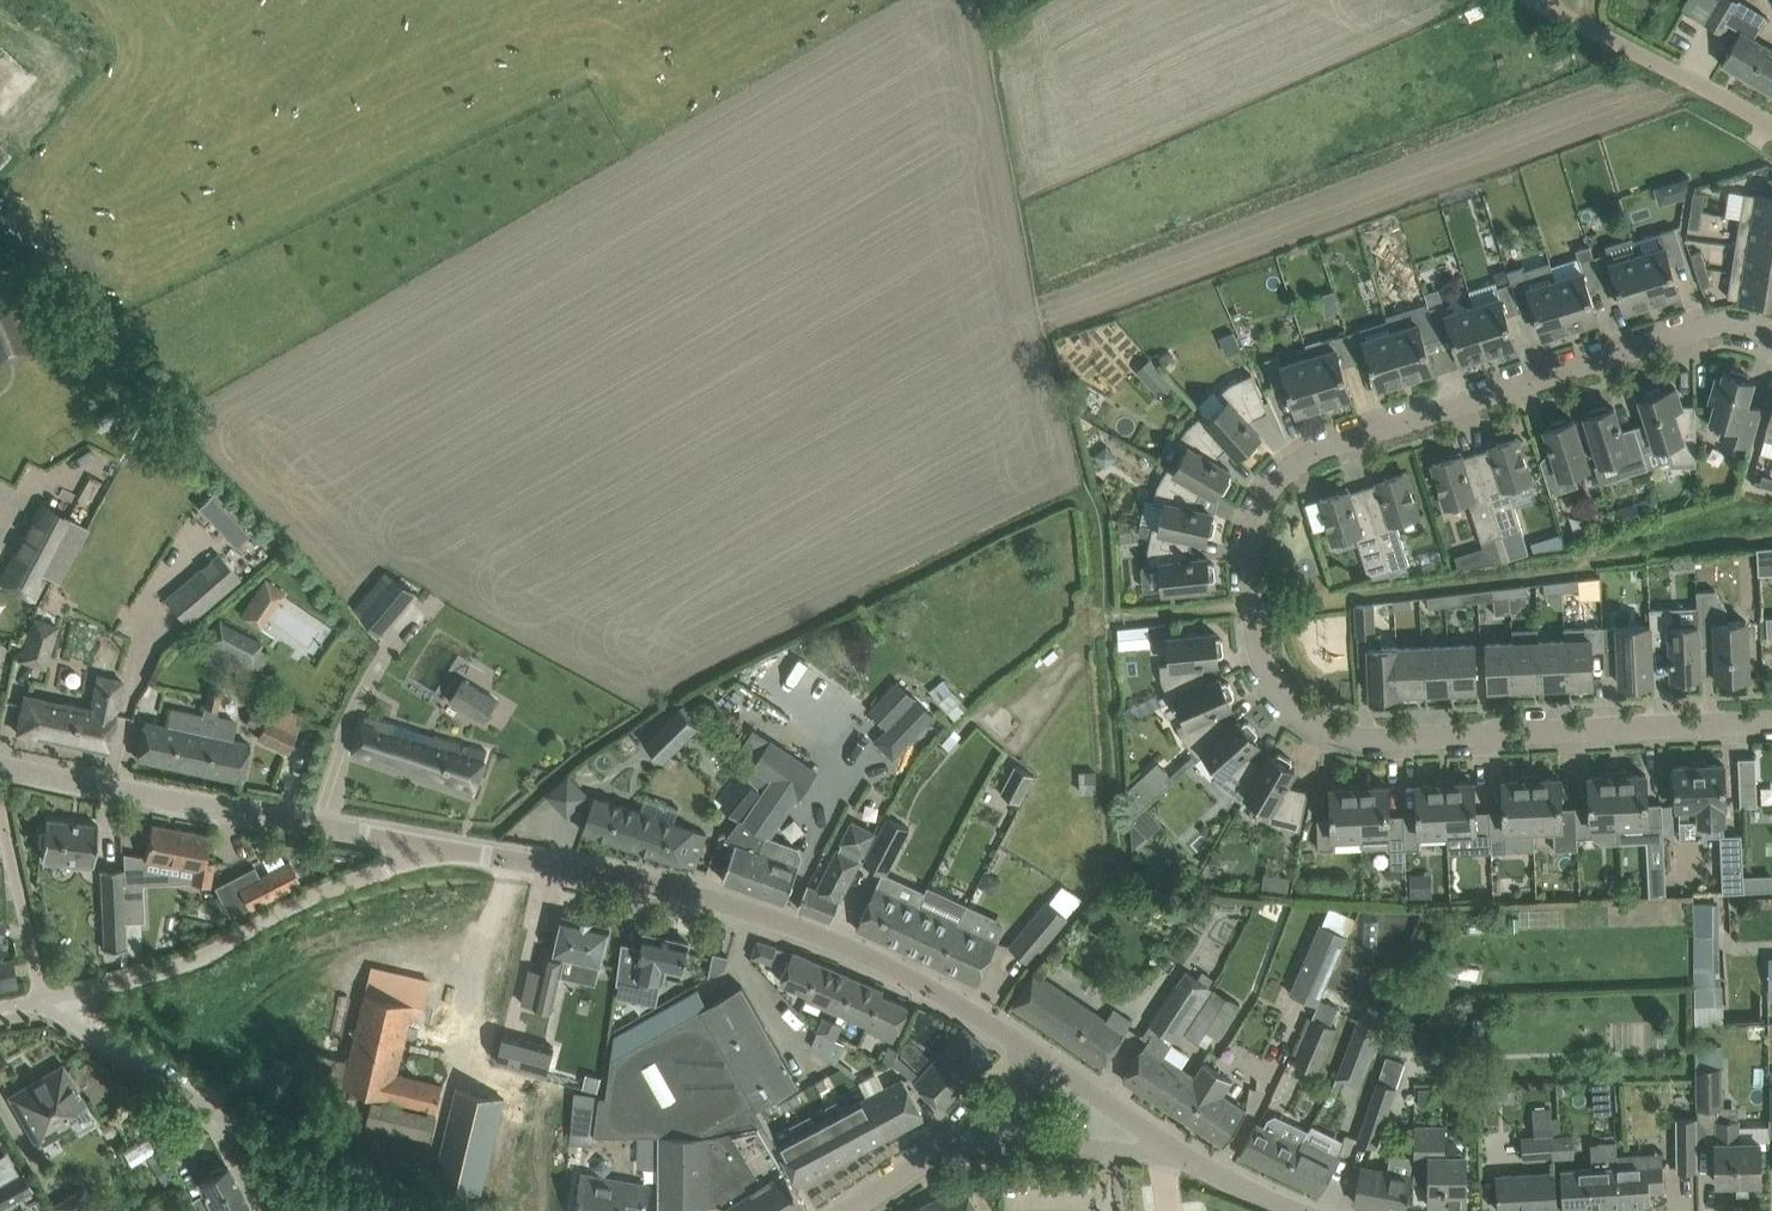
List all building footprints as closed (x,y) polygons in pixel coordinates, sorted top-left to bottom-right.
[(1705,24),(1722,33),(1728,22),(1740,30),(1721,63),(1771,93),(1771,48),(1753,37),(1767,15),(1742,0),(1738,0),(1719,0),(1705,24)] [(1688,173),(1653,184),(1659,202),(1685,194),(1685,191),(1688,173)] [(1694,192),(1691,209),(1701,211),(1704,194),(1694,192)] [(1771,223),(1771,195),(1757,193),(1757,194),(1744,192),(1740,218),(1771,223)] [(1691,209),(1688,226),(1699,228),(1701,211),(1691,209)] [(1740,218),(1736,244),(1771,250),(1771,223),(1740,218)] [(1660,231),(1633,239),(1638,254),(1653,300),(1680,292),(1671,263),(1685,259),(1675,226),(1660,231)] [(1583,271),(1556,279),(1570,326),(1598,318),(1589,289),(1602,285),(1593,256),(1590,244),(1576,249),(1579,260),(1583,271)] [(1736,244),(1732,270),(1771,277),(1771,250),(1736,244)] [(1653,300),(1638,254),(1611,262),(1608,251),(1593,256),(1602,285),(1616,280),(1625,309),(1653,300)] [(1700,251),(1691,254),(1696,270),(1706,267),(1700,251)] [(1570,326),(1556,279),(1550,263),(1521,272),(1519,265),(1507,269),(1511,282),(1520,310),(1534,306),(1543,335),(1570,326)] [(1706,267),(1696,270),(1701,287),(1711,283),(1706,267)] [(1732,270),(1728,296),(1740,298),(1740,299),(1771,305),(1771,277),(1732,270)] [(1511,282),(1497,286),(1495,279),(1468,288),(1473,305),(1488,352),(1515,343),(1507,315),(1520,310),(1511,282)] [(4,296),(0,298),(0,341),(19,334),(4,296)] [(1488,352),(1473,305),(1446,313),(1443,303),(1429,307),(1428,303),(1428,304),(1438,336),(1452,332),(1461,360),(1488,352)] [(1424,340),(1438,336),(1428,304),(1401,312),(1406,326),(1391,331),(1406,377),(1433,369),(1424,340)] [(1406,377),(1391,331),(1364,339),(1361,328),(1347,333),(1356,362),(1369,357),(1378,386),(1406,377)] [(1342,366),(1356,362),(1347,333),(1306,346),(1324,403),(1351,395),(1342,366)] [(1296,412),(1324,403),(1306,346),(1305,346),(1308,356),(1282,365),(1279,354),(1264,359),(1273,387),(1287,383),(1296,412)] [(1148,355),(1134,368),(1146,381),(1161,369),(1148,355)] [(1714,400),(1709,419),(1723,423),(1720,436),(1751,445),(1762,408),(1745,403),(1746,398),(1749,399),(1755,381),(1749,379),(1748,374),(1731,369),(1728,373),(1722,372),(1721,377),(1715,375),(1709,398),(1714,400)] [(1202,414),(1239,454),(1242,451),(1245,454),(1248,454),(1258,445),(1258,442),(1256,439),(1260,435),(1250,425),(1251,424),(1249,422),(1253,418),(1268,411),(1251,374),(1231,383),(1219,394),(1226,402),(1207,418),(1203,413),(1202,414)] [(1091,377),(1082,390),(1098,399),(1106,386),(1091,377)] [(1647,422),(1635,426),(1637,433),(1643,451),(1669,443),(1674,460),(1696,460),(1695,405),(1681,405),(1676,387),(1662,391),(1660,387),(1645,392),(1645,397),(1640,398),(1647,422)] [(1585,415),(1600,463),(1615,459),(1618,469),(1622,472),(1627,473),(1632,472),(1633,473),(1648,468),(1643,451),(1637,433),(1623,437),(1614,407),(1608,408),(1606,405),(1590,410),(1591,414),(1585,415)] [(1238,455),(1239,454),(1202,414),(1186,429),(1178,443),(1187,448),(1174,469),(1168,466),(1168,467),(1216,494),(1218,490),(1221,492),(1225,491),(1231,479),(1230,476),(1227,474),(1230,469),(1217,462),(1218,462),(1215,460),(1218,455),(1229,445),(1238,455)] [(1551,426),(1545,428),(1555,458),(1541,463),(1551,494),(1579,485),(1574,472),(1589,467),(1573,419),(1567,421),(1566,417),(1550,423),(1551,426)] [(1095,428),(1081,441),(1094,456),(1108,443),(1095,428)] [(1502,535),(1522,528),(1509,487),(1532,480),(1518,437),(1490,445),(1491,448),(1476,453),(1502,535)] [(1481,541),(1502,535),(1476,453),(1461,457),(1460,454),(1432,463),(1446,507),(1468,500),(1481,541)] [(1759,484),(1771,488),(1771,460),(1767,459),(1762,474),(1759,484)] [(1215,495),(1216,494),(1168,467),(1157,486),(1154,502),(1142,499),(1137,524),(1152,528),(1206,539),(1207,534),(1210,535),(1214,533),(1216,520),(1214,517),(1211,516),(1212,511),(1198,508),(1198,507),(1195,507),(1196,501),(1204,488),(1215,495)] [(1389,570),(1409,564),(1396,523),(1419,516),(1405,472),(1377,480),(1378,483),(1363,488),(1389,570)] [(1369,576),(1389,570),(1363,488),(1349,493),(1348,490),(1320,498),(1333,542),(1356,535),(1369,576)] [(72,519),(44,504),(12,563),(41,578),(72,519)] [(1206,540),(1206,539),(1152,528),(1147,550),(1149,565),(1160,564),(1163,590),(1180,588),(1183,591),(1190,591),(1193,587),(1210,585),(1210,580),(1214,580),(1216,577),(1215,563),(1212,561),(1208,561),(1207,556),(1193,558),(1193,557),(1190,557),(1189,551),(1192,537),(1206,540)] [(1756,548),(1758,573),(1758,574),(1771,573),(1771,546),(1756,548)] [(219,552),(186,580),(208,606),(241,577),(219,552)] [(1561,580),(1562,591),(1580,589),(1579,578),(1561,580)] [(1545,593),(1562,591),(1561,580),(1544,582),(1545,593)] [(382,581),(370,602),(394,616),(408,591),(382,581)] [(1509,586),(1511,597),(1528,595),(1527,584),(1509,586)] [(1493,599),(1511,597),(1509,586),(1492,588),(1493,599)] [(1698,624),(1699,646),(1716,646),(1717,679),(1721,678),(1721,680),(1733,683),(1745,679),(1745,677),(1748,677),(1746,620),(1722,621),(1721,611),(1726,608),(1715,589),(1697,590),(1698,624)] [(1445,594),(1446,605),(1464,602),(1462,592),(1445,594)] [(1428,607),(1446,605),(1445,594),(1427,596),(1428,607)] [(1393,600),(1395,611),(1412,608),(1411,598),(1393,600)] [(1377,613),(1395,611),(1393,600),(1376,602),(1377,613)] [(1382,646),(1381,634),(1374,635),(1373,603),(1356,604),(1357,635),(1359,664),(1370,664),(1372,695),(1398,693),(1396,646),(1382,646)] [(1699,646),(1698,624),(1676,625),(1676,611),(1672,607),(1649,608),(1650,624),(1651,646),(1670,645),(1672,676),(1677,676),(1677,679),(1680,682),(1693,681),(1696,678),(1696,675),(1700,674),(1699,646)] [(43,667),(57,625),(34,617),(20,659),(43,667)] [(217,619),(204,645),(250,668),(263,642),(217,619)] [(1147,624),(1116,626),(1117,646),(1120,646),(1149,644),(1148,638),(1147,626),(1147,624)] [(1653,681),(1651,646),(1650,624),(1603,626),(1604,649),(1618,648),(1619,683),(1653,681)] [(1603,626),(1564,628),(1565,639),(1567,683),(1593,682),(1592,650),(1604,649),(1603,626)] [(1538,629),(1512,631),(1513,642),(1515,686),(1541,685),(1539,640),(1538,629)] [(1170,700),(1220,678),(1220,677),(1208,683),(1202,669),(1201,663),(1204,663),(1204,662),(1218,661),(1218,655),(1222,655),(1224,652),(1223,639),(1220,637),(1216,637),(1215,632),(1198,633),(1195,630),(1187,631),(1184,635),(1168,637),(1170,663),(1160,664),(1161,680),(1170,700)] [(1541,685),(1567,683),(1565,639),(1539,640),(1541,685)] [(504,728),(514,710),(445,668),(455,653),(435,641),(425,656),(411,676),(485,720),(486,718),(504,728)] [(1488,687),(1515,686),(1513,642),(1486,643),(1488,687)] [(1448,645),(1450,689),(1477,688),(1475,643),(1448,645)] [(1424,690),(1422,646),(1397,647),(1397,645),(1396,646),(1398,693),(1399,693),(1399,691),(1424,690)] [(1424,690),(1450,689),(1448,645),(1422,646),(1424,690)] [(25,695),(17,732),(108,751),(123,681),(98,676),(91,709),(25,695)] [(943,678),(930,690),(948,711),(961,699),(943,678)] [(1199,756),(1239,720),(1239,719),(1229,728),(1219,718),(1216,712),(1219,710),(1232,704),(1230,699),(1233,698),(1235,694),(1229,682),(1226,681),(1222,682),(1220,678),(1170,700),(1171,701),(1177,698),(1187,721),(1177,725),(1184,740),(1199,756)] [(937,713),(902,679),(873,708),(888,723),(875,736),(895,755),(937,713)] [(145,721),(137,758),(204,772),(242,780),(249,744),(231,740),(235,723),(219,719),(224,694),(208,691),(203,714),(172,707),(171,714),(168,726),(145,721)] [(644,741),(663,760),(698,725),(680,706),(644,741)] [(251,712),(245,723),(260,731),(258,736),(286,751),(301,724),(272,709),(266,720),(251,712)] [(366,715),(353,754),(472,794),(487,750),(366,715)] [(1243,801),(1270,754),(1270,753),(1263,765),(1250,758),(1246,753),(1248,751),(1258,741),(1255,737),(1258,735),(1258,731),(1249,721),(1245,721),(1242,723),(1239,720),(1199,756),(1199,757),(1204,753),(1221,771),(1213,778),(1224,790),(1243,801)] [(950,732),(941,743),(949,750),(958,739),(950,732)] [(772,738),(754,765),(771,777),(754,802),(776,817),(794,792),(799,796),(817,769),(772,738)] [(1270,754),(1243,801),(1244,802),(1247,796),(1268,808),(1263,817),(1277,825),(1299,830),(1308,790),(1292,787),(1287,783),(1288,781),(1288,780),(1295,768),(1290,765),(1292,762),(1291,758),(1280,752),(1276,753),(1274,756),(1270,754)] [(1738,758),(1740,805),(1757,805),(1755,757),(1738,758)] [(1173,779),(1157,761),(1128,788),(1130,818),(1173,779)] [(1679,820),(1700,819),(1700,822),(1724,821),(1723,804),(1726,804),(1724,763),(1675,765),(1675,772),(1671,772),(1671,790),(1676,789),(1676,806),(1678,806),(1679,820)] [(1014,765),(1001,790),(1022,801),(1035,775),(1014,765)] [(1081,791),(1095,791),(1094,771),(1080,771),(1081,791)] [(1646,774),(1617,775),(1620,824),(1620,842),(1664,840),(1662,803),(1647,803),(1646,774)] [(1590,806),(1576,807),(1577,837),(1591,836),(1591,825),(1620,824),(1617,775),(1589,776),(1590,806)] [(1560,778),(1531,779),(1534,828),(1548,827),(1548,834),(1554,834),(1554,850),(1578,849),(1577,837),(1576,807),(1561,807),(1560,778)] [(746,779),(725,807),(740,819),(741,818),(761,791),(746,779)] [(1504,810),(1490,811),(1492,852),(1506,851),(1505,829),(1534,828),(1531,779),(1503,780),(1504,810)] [(1474,781),(1445,783),(1448,832),(1476,831),(1477,852),(1492,852),(1490,811),(1475,811),(1474,781)] [(1419,833),(1448,832),(1445,783),(1417,784),(1418,814),(1404,815),(1405,849),(1420,848),(1419,833)] [(1406,868),(1405,849),(1404,815),(1389,815),(1388,785),(1359,787),(1361,836),(1390,835),(1391,869),(1406,868)] [(1333,837),(1361,836),(1359,787),(1331,788),(1332,818),(1317,819),(1319,849),(1334,848),(1333,837)] [(662,856),(673,822),(594,795),(583,830),(662,856)] [(736,843),(722,879),(785,902),(799,866),(797,866),(801,855),(798,848),(772,838),(764,835),(776,817),(754,802),(743,819),(741,818),(740,819),(724,839),(736,843)] [(93,864),(97,824),(46,818),(44,831),(40,830),(39,845),(43,845),(41,858),(93,864)] [(859,859),(874,831),(851,819),(839,843),(841,843),(838,849),(835,848),(817,887),(807,882),(798,907),(831,920),(840,897),(859,859)] [(884,876),(886,871),(907,830),(886,819),(862,865),(881,875),(884,876)] [(673,822),(662,856),(682,863),(682,862),(695,867),(706,833),(673,822)] [(153,824),(147,857),(194,866),(191,883),(211,887),(215,863),(204,861),(209,834),(153,824)] [(1722,892),(1743,891),(1741,834),(1720,835),(1722,892)] [(254,867),(215,887),(230,916),(248,907),(249,908),(300,882),(289,861),(259,876),(254,867)] [(101,870),(104,949),(126,949),(125,920),(123,882),(123,869),(101,870)] [(1429,874),(1405,875),(1406,896),(1430,895),(1429,874)] [(142,881),(123,882),(125,920),(143,920),(142,881)] [(876,886),(856,928),(899,947),(918,905),(876,886)] [(1028,962),(1067,916),(1050,901),(1010,946),(1028,962)] [(938,966),(958,923),(918,905),(899,947),(938,966)] [(1712,907),(1693,907),(1695,1024),(1720,1023),(1720,1015),(1715,1015),(1713,968),(1701,968),(1701,950),(1713,950),(1712,907)] [(554,953),(547,951),(542,970),(530,967),(522,1003),(534,1005),(534,1006),(552,1011),(565,956),(600,964),(609,925),(563,914),(554,953)] [(1322,922),(1292,993),(1318,1005),(1349,934),(1322,922)] [(938,966),(978,984),(998,942),(958,923),(938,966)] [(683,970),(689,942),(644,932),(641,946),(622,942),(617,983),(639,988),(642,976),(662,981),(666,966),(683,970)] [(771,962),(776,946),(757,940),(752,956),(771,962)] [(714,950),(709,973),(710,975),(725,966),(728,953),(714,950)] [(808,997),(822,964),(792,951),(780,980),(808,992),(806,996),(808,997)] [(0,959),(0,987),(16,984),(11,956),(0,959)] [(837,1010),(851,977),(822,964),(808,997),(837,1010)] [(344,1085),(437,1107),(443,1084),(396,1073),(410,1013),(421,1016),(429,980),(372,967),(344,1085)] [(1035,971),(1012,1004),(1103,1066),(1132,1023),(1113,1009),(1106,1019),(1035,971)] [(1153,1024),(1177,1040),(1212,987),(1188,971),(1153,1024)] [(866,1022),(880,989),(851,977),(837,1010),(866,1022)] [(798,1085),(742,985),(708,1004),(699,988),(614,1035),(605,1098),(600,1098),(595,1133),(659,1134),(702,1134),(711,1134),(755,1110),(764,1104),(798,1085)] [(1207,1025),(1208,1026),(1219,1036),(1241,1003),(1214,987),(1186,1031),(1199,1038),(1207,1025)] [(894,1039),(908,1006),(882,995),(883,990),(880,989),(866,1022),(868,1023),(866,1027),(894,1039)] [(1318,1004),(1292,1061),(1317,1071),(1337,1025),(1335,1023),(1339,1012),(1318,1004)] [(824,1016),(817,1031),(826,1035),(833,1019),(824,1016)] [(1359,1017),(1336,1076),(1358,1085),(1381,1024),(1359,1017)] [(833,1019),(826,1035),(835,1039),(842,1023),(833,1019)] [(943,1108),(993,1053),(964,1027),(914,1082),(943,1108)] [(554,1044),(503,1030),(496,1060),(546,1074),(554,1044)] [(1194,1077),(1163,1057),(1172,1043),(1154,1031),(1145,1045),(1123,1078),(1172,1110),(1194,1077)] [(597,1057),(554,1045),(545,1076),(589,1088),(597,1057)] [(892,1065),(899,1049),(890,1045),(883,1061),(892,1065)] [(1722,1046),(1696,1046),(1697,1106),(1698,1106),(1722,1106),(1723,1106),(1722,1046)] [(1358,1140),(1376,1145),(1405,1062),(1387,1056),(1358,1140)] [(293,1063),(275,1059),(268,1089),(286,1094),(293,1063)] [(1194,1077),(1172,1110),(1224,1144),(1245,1111),(1220,1095),(1232,1077),(1205,1060),(1194,1077)] [(62,1065),(9,1096),(37,1146),(72,1126),(65,1115),(85,1104),(62,1065)] [(822,1077),(813,1082),(818,1091),(828,1086),(822,1077)] [(886,1137),(924,1116),(903,1078),(868,1097),(865,1098),(866,1099),(886,1137)] [(1435,1105),(1435,1086),(1419,1086),(1419,1105),(1435,1105)] [(481,1192),(503,1098),(457,1087),(434,1181),(481,1192)] [(797,1092),(788,1097),(793,1106),(803,1101),(797,1092)] [(788,1097),(779,1102),(784,1112),(793,1106),(788,1097)] [(837,1101),(827,1107),(832,1117),(852,1154),(886,1137),(866,1099),(842,1112),(837,1101)] [(431,1139),(437,1116),(373,1102),(368,1125),(431,1139)] [(1309,1126),(1276,1110),(1269,1114),(1263,1126),(1255,1122),(1240,1155),(1280,1174),(1309,1126)] [(810,1116),(801,1121),(826,1168),(852,1154),(832,1117),(816,1126),(810,1116)] [(1697,1117),(1676,1118),(1676,1170),(1698,1170),(1697,1117)] [(1320,1193),(1347,1137),(1313,1120),(1309,1126),(1280,1174),(1320,1193)] [(798,1184),(826,1168),(801,1121),(791,1126),(797,1136),(778,1146),(798,1184)] [(1739,1121),(1715,1121),(1716,1182),(1761,1181),(1760,1142),(1739,1142),(1739,1121)] [(794,1185),(784,1169),(758,1125),(730,1131),(711,1134),(702,1134),(659,1134),(659,1144),(658,1210),(711,1210),(711,1204),(729,1203),(734,1210),(803,1210),(808,1208),(794,1185)] [(1414,1126),(1414,1163),(1430,1163),(1429,1206),(1465,1207),(1466,1154),(1444,1154),(1444,1126),(1414,1126)] [(1574,1156),(1572,1132),(1551,1133),(1552,1157),(1574,1156)] [(1551,1133),(1522,1134),(1523,1158),(1552,1157),(1551,1133)] [(1616,1166),(1618,1166),(1617,1155),(1616,1140),(1593,1141),(1594,1160),(1579,1161),(1579,1168),(1561,1169),(1563,1207),(1618,1204),(1616,1166)] [(638,1143),(637,1166),(657,1167),(657,1144),(638,1143)] [(1641,1164),(1641,1154),(1619,1155),(1617,1155),(1618,1166),(1616,1166),(1618,1204),(1650,1202),(1651,1202),(1650,1190),(1665,1189),(1663,1163),(1641,1164)] [(162,1158),(151,1165),(160,1179),(171,1172),(162,1158)] [(198,1182),(214,1210),(213,1210),(252,1210),(228,1166),(225,1167),(220,1165),(212,1170),(211,1175),(198,1182)] [(1361,1166),(1354,1201),(1406,1210),(1413,1175),(1361,1166)] [(1499,1210),(1504,1210),(1557,1208),(1555,1171),(1497,1175),(1499,1210)] [(22,1195),(13,1179),(0,1186),(0,1208),(22,1195)] [(647,1185),(613,1179),(611,1188),(580,1183),(575,1210),(643,1210),(647,1185)] [(964,1182),(938,1196),(946,1210),(980,1210),(964,1182)] [(50,1206),(53,1210),(99,1210),(85,1186),(50,1206)] [(913,1210),(946,1210),(938,1196),(913,1210)]
